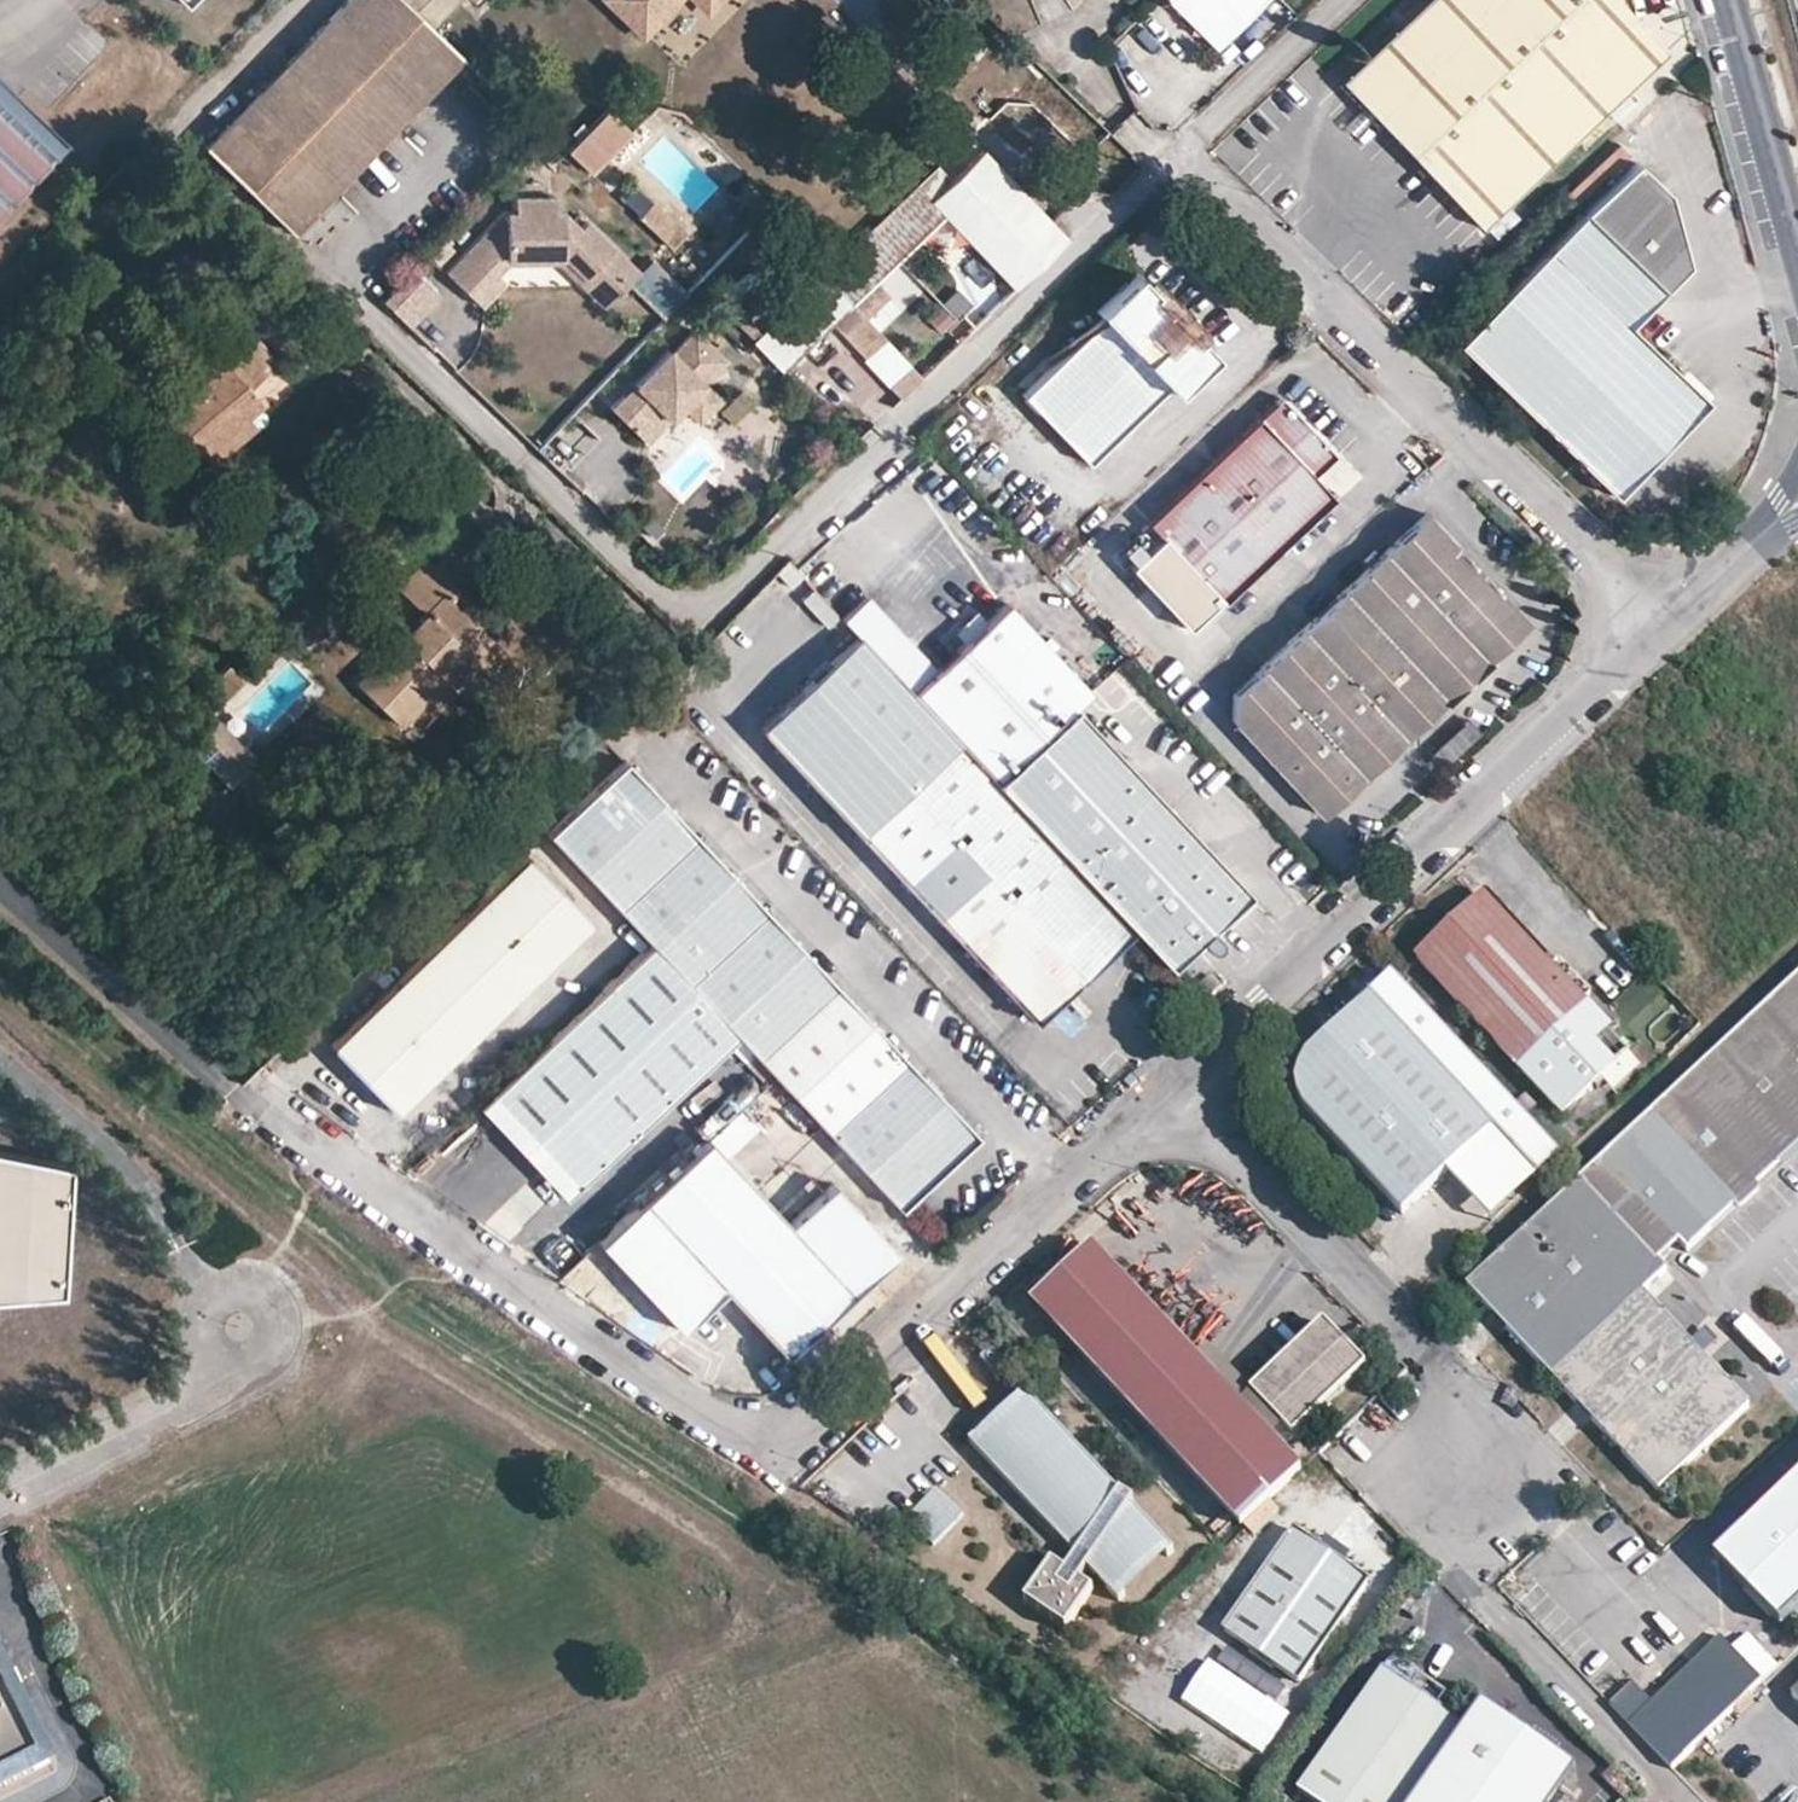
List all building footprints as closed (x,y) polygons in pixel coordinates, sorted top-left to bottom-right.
[(204,144),(291,227),(458,53),(401,0),(341,0),(204,144)] [(432,28),(458,0),(403,0),(432,28)] [(640,28),(668,0),(611,0),(640,28)] [(1216,48),(1266,0),(1169,0),(1216,48)] [(1482,223),(1662,53),(1633,22),(1612,0),(1428,0),(1343,79),(1482,223)] [(61,140),(0,81),(0,203),(61,140)] [(631,132),(608,109),(570,149),(594,172),(631,132)] [(950,176),(930,195),(1013,284),(1065,235),(981,146),(950,176)] [(1461,345),(1619,496),(1714,402),(1679,368),(1632,323),(1690,262),(1669,190),(1638,160),(1586,215),(1461,345)] [(936,162),(915,182),(930,195),(950,176),(936,162)] [(828,319),(894,390),(898,394),(919,374),(915,369),(849,299),(943,210),(930,195),(915,182),(914,180),(822,271),(752,337),(781,364),(828,319)] [(451,261),(486,295),(509,270),(498,260),(512,244),(559,254),(582,276),(578,281),(604,305),(638,270),(585,219),(578,226),(560,209),(549,207),(551,192),(521,187),(518,201),(509,199),(451,261)] [(652,196),(636,213),(671,245),(687,228),(652,196)] [(419,259),(390,291),(416,316),(446,285),(419,259)] [(1022,394),(1086,462),(1168,385),(1172,389),(1210,352),(1194,335),(1182,323),(1175,330),(1155,308),(1161,303),(1150,292),(1133,274),(1095,310),(1102,317),(1022,394)] [(1182,323),(1194,335),(1204,325),(1162,281),(1150,292),(1161,303),(1155,308),(1175,330),(1182,323)] [(958,288),(925,313),(939,332),(972,307),(958,288)] [(708,370),(731,346),(700,317),(678,342),(674,337),(617,397),(652,429),(688,392),(705,408),(726,387),(708,370)] [(253,333),(164,409),(197,449),(242,410),(287,372),(253,333)] [(1147,520),(1224,604),(1338,495),(1316,472),(1337,454),(1283,395),(1147,520)] [(242,410),(197,449),(210,464),(255,424),(242,410)] [(1452,539),(1427,512),(1383,552),(1409,579),(1452,539)] [(1477,566),(1452,539),(1409,579),(1434,606),(1477,566)] [(432,563),(456,586),(471,570),(447,548),(432,563)] [(1459,632),(1434,606),(1409,579),(1383,552),(1342,591),(1442,698),(1484,660),(1459,632)] [(355,682),(396,722),(443,675),(464,696),(488,671),(466,650),(484,630),(447,595),(456,586),(432,563),(424,556),(397,585),(423,610),(355,682)] [(1502,592),(1477,566),(1434,606),(1459,632),(1502,592)] [(800,599),(826,622),(836,611),(810,588),(800,599)] [(1442,698),(1342,591),(1301,629),(1401,736),(1442,698)] [(1527,619),(1502,592),(1459,632),(1484,660),(1527,619)] [(860,636),(912,693),(937,671),(869,596),(844,619),(860,636)] [(937,671),(912,693),(996,783),(1075,707),(1091,692),(1009,605),(989,623),(980,631),(968,642),(937,671)] [(968,642),(980,631),(989,623),(975,609),(954,628),(968,642)] [(1401,736),(1301,629),(1260,667),(1360,774),(1401,736)] [(466,650),(488,671),(506,652),(484,630),(466,650)] [(861,833),(1036,1020),(1132,929),(996,783),(912,693),(860,636),(763,726),(861,833)] [(1360,774),(1260,667),(1233,691),(1232,719),(1319,812),(1360,774)] [(1132,929),(1164,964),(1193,939),(1207,927),(1246,891),(1075,707),(996,783),(1132,929)] [(188,739),(231,785),(257,761),(213,715),(188,739)] [(789,1089),(896,1204),(976,1131),(623,756),(545,830),(649,941),(735,1031),(773,1073),(789,1089)] [(530,851),(331,1038),(394,1102),(591,916),(530,851)] [(1418,958),(1560,1112),(1628,1049),(1581,998),(1548,963),(1485,896),(1418,958)] [(1207,927),(1193,939),(1201,948),(1205,951),(1212,950),(1215,942),(1215,935),(1207,927)] [(489,1089),(577,1180),(735,1031),(649,941),(489,1089)] [(1589,990),(1557,955),(1548,963),(1581,998),(1589,990)] [(1514,1109),(1391,977),(1298,1063),(1294,1096),(1402,1214),(1442,1176),(1514,1109)] [(1462,1287),(1652,1494),(1745,1409),(1639,1294),(1664,1272),(1654,1261),(1677,1240),(1687,1250),(1797,1148),(1797,978),(1462,1287)] [(1181,1001),(1191,1013),(1213,994),(1200,982),(1191,991),(1181,1001)] [(709,1135),(723,1150),(789,1089),(773,1073),(709,1135)] [(1561,1160),(1514,1109),(1442,1176),(1489,1226),(1561,1160)] [(599,1241),(681,1328),(725,1287),(787,1353),(896,1250),(834,1183),(792,1223),(723,1150),(709,1135),(599,1241)] [(68,1285),(75,1156),(14,1144),(0,1141),(0,1291),(68,1285)] [(787,1353),(794,1360),(903,1257),(896,1250),(787,1353)] [(1052,1328),(1111,1273),(1090,1251),(1032,1305),(1052,1328)] [(1299,1472),(1276,1447),(1363,1365),(1322,1324),(1250,1393),(1259,1403),(1246,1416),(1111,1273),(1052,1328),(1243,1526),(1299,1472)] [(1088,1567),(1116,1597),(1121,1592),(1117,1588),(1160,1549),(1164,1552),(1170,1546),(1131,1503),(1133,1497),(1120,1487),(1117,1491),(1025,1393),(973,1442),(1075,1552),(1064,1569),(1049,1559),(1024,1598),(1065,1626),(1090,1588),(1080,1579),(1088,1567)] [(1780,1628),(1797,1610),(1797,1480),(1715,1560),(1780,1628)] [(933,1546),(964,1513),(934,1486),(903,1519),(933,1546)] [(1222,1629),(1298,1682),(1370,1583),(1291,1528),(1222,1629)] [(0,1635),(0,1789),(62,1757),(34,1702),(40,1699),(30,1679),(24,1682),(0,1635)] [(1736,1649),(1766,1681),(1780,1667),(1750,1636),(1736,1649)] [(1612,1704),(1674,1770),(1766,1681),(1736,1649),(1724,1637),(1654,1703),(1635,1682),(1612,1704)] [(1300,1793),(1314,1801),(1417,1801),(1466,1729),(1438,1710),(1436,1714),(1405,1693),(1407,1689),(1418,1672),(1393,1655),(1382,1672),(1300,1793)] [(1506,1722),(1483,1706),(1466,1729),(1506,1722)] [(1578,1771),(1506,1722),(1466,1729),(1417,1801),(1557,1801),(1578,1771)]
